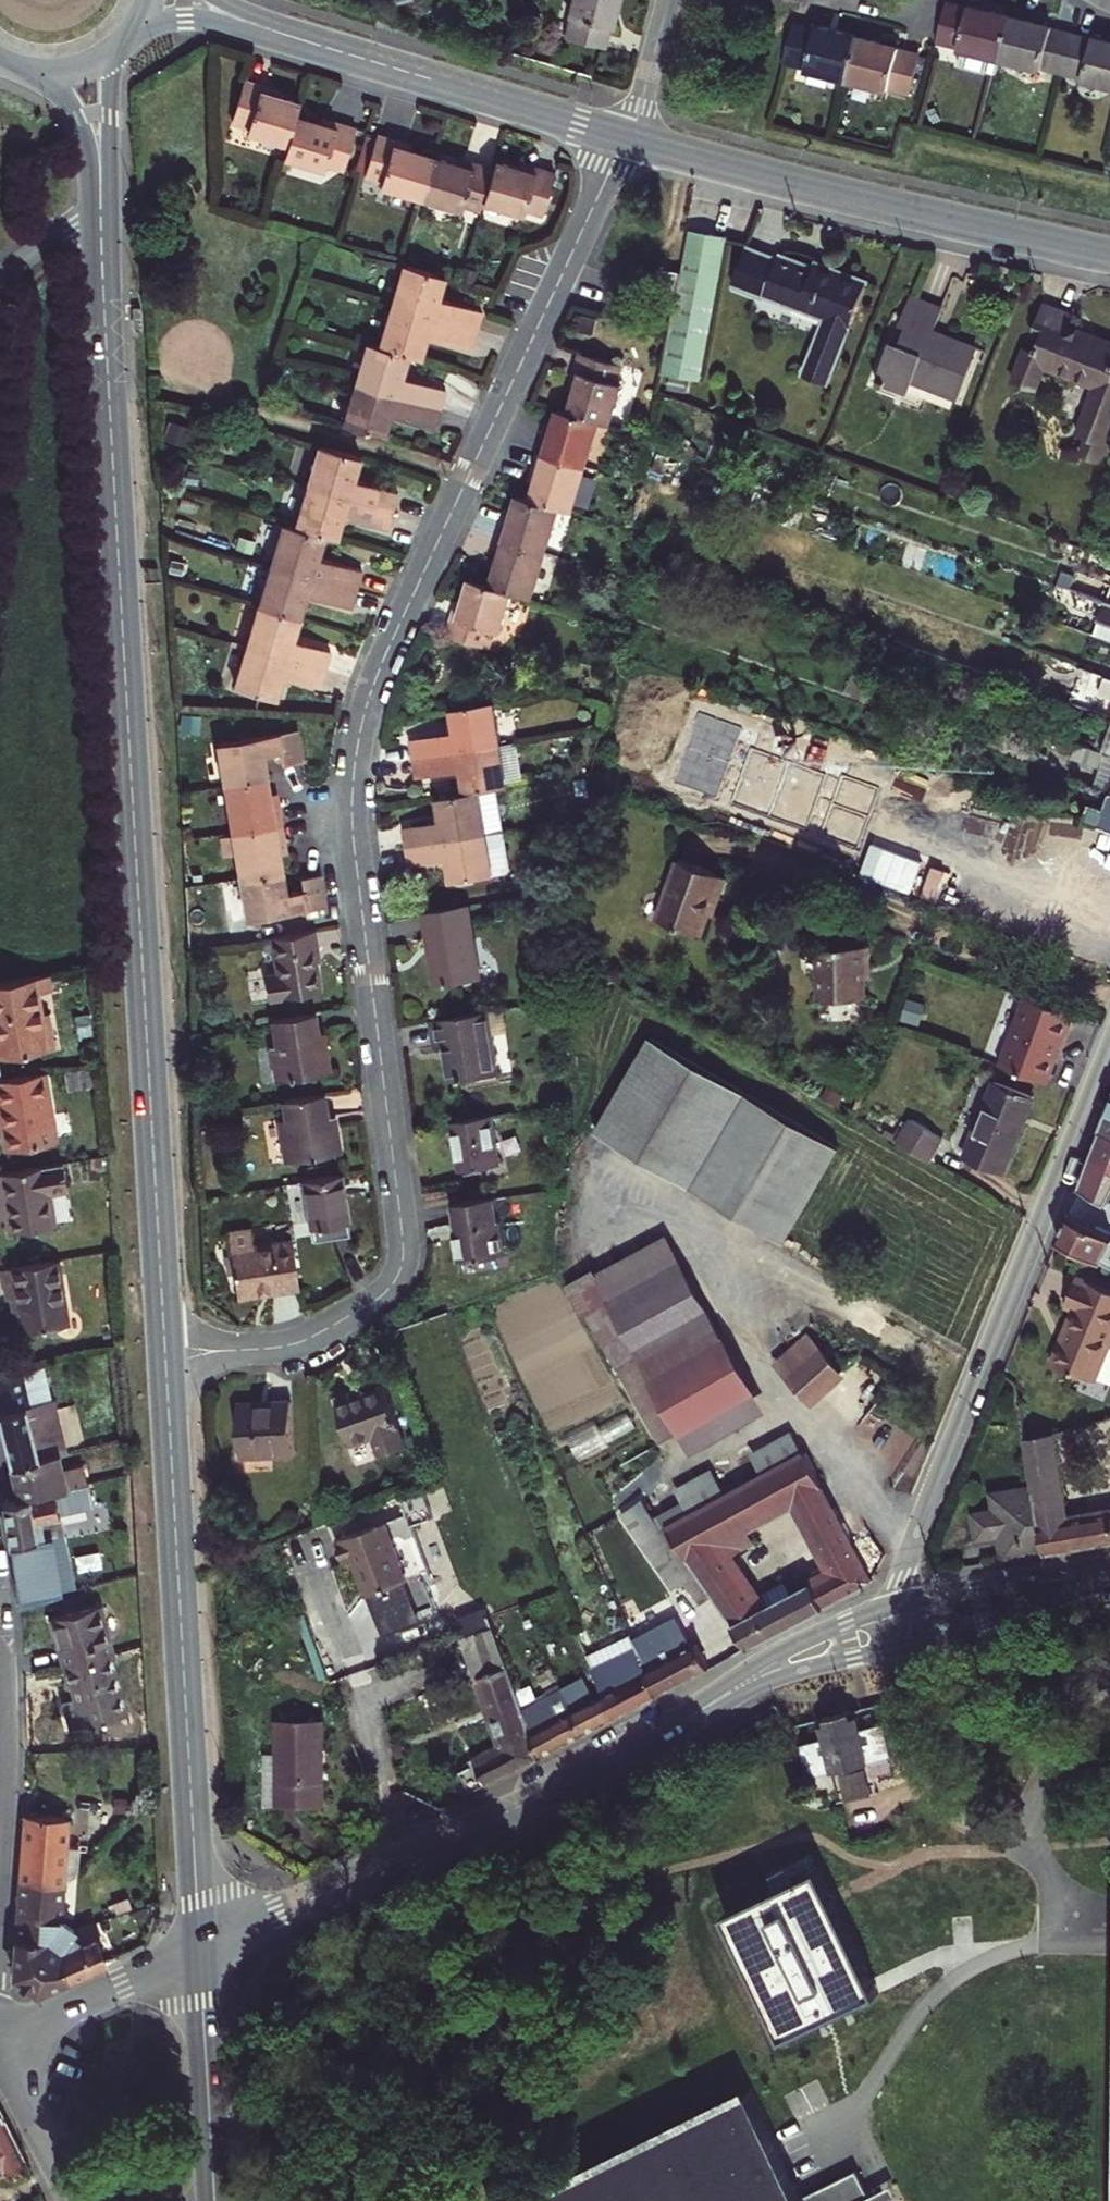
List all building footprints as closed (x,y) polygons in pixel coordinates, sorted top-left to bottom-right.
[(412,0),(389,0),(392,10),(413,4),(412,0)] [(568,15),(570,15),(565,37),(603,47),(608,25),(611,26),(616,5),(617,0),(572,0),(568,15)] [(947,2),(937,39),(960,45),(959,47),(963,48),(959,64),(996,73),(1000,58),(1010,15),(969,5),(968,7),(958,5),(947,2)] [(1010,15),(1000,58),(1042,68),(1042,66),(1063,71),(1073,33),(1063,31),(1052,28),(1053,25),(1010,15)] [(838,32),(817,26),(816,29),(794,24),(785,61),(807,66),(806,69),(848,79),(858,37),(838,32)] [(1082,78),(1109,85),(1109,40),(1093,36),(1093,38),(1073,33),(1063,71),(1083,76),(1082,78)] [(889,90),(889,87),(910,93),(920,56),(898,50),(899,47),(879,42),(858,37),(848,79),(889,90)] [(296,116),(300,103),(260,92),(262,85),(253,82),(244,80),(232,120),(249,125),(248,131),(288,142),(290,136),(296,116)] [(288,142),(284,157),(325,168),(326,162),(344,167),(355,127),(346,124),(337,122),(335,126),(296,116),(290,136),(288,142)] [(380,185),(420,197),(433,155),(394,144),(395,138),(386,135),(377,132),(365,174),(382,179),(380,185)] [(464,203),(481,208),(483,200),(493,166),(483,164),(474,162),(472,166),(433,155),(420,197),(462,209),(464,203)] [(495,160),(493,166),(483,200),(524,212),(526,206),(544,211),(555,171),(546,168),(537,166),(535,172),(495,160)] [(682,271),(678,270),(675,291),(668,331),(661,371),(700,379),(725,235),(707,232),(689,229),(682,271)] [(816,267),(779,252),(777,257),(747,244),(732,282),(763,294),(764,292),(826,316),(803,373),(827,382),(867,281),(818,261),(816,267)] [(404,263),(391,305),(474,329),(478,319),(481,309),(437,297),(444,275),(404,263)] [(678,270),(659,267),(656,288),(675,291),(678,270)] [(875,378),(877,380),(877,383),(884,385),(886,383),(907,391),(911,380),(958,398),(978,346),(934,329),(943,305),(927,299),(910,293),(899,324),(905,326),(899,341),(891,338),(875,378)] [(1012,381),(1035,390),(1044,366),(1095,385),(1077,433),(1086,437),(1104,443),(1109,429),(1109,341),(1067,324),(1071,314),(1057,308),(1043,303),(1030,335),(1040,338),(1035,350),(1026,346),(1012,381)] [(474,329),(391,305),(379,346),(408,354),(419,357),(426,335),(469,347),(472,338),(474,329)] [(143,306),(133,306),(134,329),(143,328),(143,306)] [(408,354),(379,346),(367,342),(355,382),(439,407),(442,397),(445,388),(402,376),(408,354)] [(583,372),(571,412),(599,420),(610,423),(622,383),(616,381),(621,364),(583,352),(580,362),(578,371),(583,372)] [(439,407),(355,382),(343,423),(384,435),(390,413),(434,425),(437,416),(439,407)] [(544,441),(540,453),(586,466),(599,420),(571,412),(559,408),(552,430),(547,429),(544,441)] [(1086,437),(1084,443),(1102,450),(1104,443),(1086,437)] [(1102,450),(1084,443),(1080,454),(1098,460),(1102,450)] [(352,478),(359,456),(319,444),(307,485),(391,510),(394,501),(397,491),(352,478)] [(538,476),(532,499),(559,507),(573,511),(586,466),(540,453),(537,464),(534,475),(538,476)] [(334,538),(341,515),(385,528),(388,519),(391,510),(307,485),(296,526),(322,534),(334,538)] [(503,526),(500,537),(546,551),(559,507),(532,499),(518,494),(512,516),(506,515),(503,526)] [(360,570),(315,556),(322,534),(296,526),(283,522),(272,563),(355,588),(358,579),(360,570)] [(532,596),(546,551),(500,537),(496,548),(493,560),(498,562),(492,584),(511,590),(532,596)] [(355,588),(272,563),(259,604),(297,616),(304,593),(349,607),(352,597),(355,588)] [(1092,577),(1065,568),(1060,584),(1087,593),(1092,577)] [(492,584),(470,577),(459,616),(453,615),(450,625),(448,634),(488,646),(492,629),(499,631),(511,590),(492,584)] [(1095,634),(1109,640),(1109,602),(1105,600),(1100,616),(1101,617),(1095,634)] [(297,616),(259,604),(247,644),(323,667),(325,658),(328,650),(291,638),(297,616)] [(320,676),(323,667),(247,644),(235,686),(274,698),(280,675),(317,686),(320,676)] [(1106,676),(1101,690),(1109,693),(1109,677),(1106,676)] [(493,702),(453,709),(456,730),(411,738),(412,748),(414,757),(500,744),(493,702)] [(1027,734),(1015,729),(1010,743),(1022,747),(1027,734)] [(218,743),(225,783),(266,776),(262,755),(279,752),(282,764),(300,761),(297,745),(295,730),(218,743)] [(1077,740),(1058,733),(1053,747),(1073,754),(1077,740)] [(1095,784),(1109,789),(1109,752),(1103,749),(1077,740),(1073,754),(1071,756),(1102,766),(1095,784)] [(502,744),(509,781),(523,778),(516,741),(502,744)] [(507,786),(500,744),(414,757),(415,767),(417,778),(463,770),(467,793),(479,791),(507,786)] [(225,783),(232,829),(278,820),(275,800),(270,800),(268,788),(266,776),(225,783)] [(407,845),(486,832),(479,791),(467,793),(438,798),(442,820),(404,826),(406,836),(407,845)] [(1085,819),(1109,828),(1109,794),(1106,805),(1091,800),(1085,819)] [(232,829),(240,876),(281,869),(277,843),(282,843),(280,831),(278,820),(232,829)] [(488,847),(504,844),(502,830),(486,832),(488,847)] [(486,832),(407,845),(409,855),(410,864),(449,858),(453,881),(503,873),(508,868),(504,844),(488,847),(486,832)] [(658,918),(701,934),(714,896),(719,897),(722,886),(726,876),(679,859),(658,918)] [(248,918),(324,904),(321,889),(319,874),(300,876),(303,888),(285,891),(281,869),(240,876),(248,918)] [(467,904),(424,910),(431,947),(437,984),(479,976),(467,904)] [(312,929),(271,936),(277,973),(265,975),(268,998),(318,989),(314,968),(311,947),(315,946),(312,929)] [(870,945),(818,946),(818,975),(820,975),(821,999),(863,998),(863,964),(870,964),(870,955),(870,945)] [(0,982),(0,1056),(54,1048),(49,1011),(42,1013),(40,992),(51,990),(48,975),(0,982)] [(997,1062),(1045,1079),(1051,1060),(1058,1042),(1060,1042),(1071,1010),(1021,993),(997,1062)] [(488,1011),(491,1032),(505,1030),(502,1008),(488,1011)] [(488,1011),(432,1020),(436,1045),(446,1043),(449,1061),(452,1078),(498,1071),(491,1032),(488,1011)] [(313,1012),(272,1018),(276,1045),(271,1046),(276,1080),(327,1071),(325,1056),(323,1042),(321,1042),(319,1028),(316,1029),(313,1012)] [(645,1035),(589,1129),(779,1240),(833,1144),(645,1035)] [(258,1049),(261,1084),(271,1083),(268,1048),(258,1049)] [(3,1128),(6,1149),(56,1140),(45,1072),(0,1079),(0,1113),(3,1128)] [(1034,1095),(996,1080),(965,1157),(1003,1172),(1018,1134),(1034,1095)] [(323,1092),(283,1099),(286,1116),(279,1117),(287,1160),(339,1151),(337,1136),(335,1122),(329,1123),(327,1115),(323,1092)] [(921,1112),(916,1119),(939,1133),(943,1126),(921,1112)] [(491,1114),(453,1121),(457,1145),(461,1169),(499,1163),(491,1114)] [(897,1141),(929,1160),(943,1135),(939,1133),(916,1119),(911,1117),(897,1141)] [(1092,1154),(1109,1163),(1109,1132),(1103,1128),(1101,1134),(1092,1154)] [(1109,1198),(1109,1163),(1092,1154),(1089,1162),(1080,1186),(1109,1200),(1109,1198)] [(63,1164),(0,1173),(0,1203),(5,1202),(8,1217),(9,1224),(10,1231),(55,1223),(50,1191),(67,1188),(63,1164)] [(339,1173),(304,1180),(312,1226),(329,1223),(346,1220),(339,1173)] [(492,1197),(453,1203),(456,1218),(458,1234),(455,1234),(459,1260),(505,1253),(499,1219),(496,1219),(492,1197)] [(1057,1239),(1109,1265),(1109,1235),(1069,1213),(1063,1226),(1057,1239)] [(251,1227),(228,1231),(231,1248),(253,1244),(251,1227)] [(659,1443),(680,1431),(754,1390),(666,1235),(567,1290),(581,1314),(586,1312),(659,1443)] [(298,1284),(292,1237),(253,1244),(231,1248),(236,1288),(268,1283),(270,1289),(284,1287),(298,1284)] [(4,1268),(9,1299),(17,1298),(20,1311),(22,1321),(24,1331),(69,1323),(57,1258),(4,1268)] [(1076,1277),(1064,1306),(1074,1309),(1064,1336),(1053,1363),(1096,1381),(1109,1349),(1109,1291),(1076,1277)] [(268,1283),(236,1288),(237,1294),(270,1289),(268,1283)] [(17,1298),(9,1299),(12,1313),(20,1311),(17,1298)] [(778,1363),(808,1398),(840,1370),(809,1334),(778,1363)] [(45,1365),(0,1376),(0,1395),(24,1389),(29,1405),(53,1398),(45,1365)] [(346,1394),(335,1397),(350,1442),(372,1434),(380,1454),(404,1445),(397,1426),(400,1425),(385,1385),(364,1393),(358,1394),(356,1390),(346,1394)] [(12,1462),(37,1456),(33,1438),(61,1430),(53,1398),(29,1405),(24,1389),(0,1395),(0,1402),(2,1410),(0,1412),(6,1437),(12,1462)] [(766,1410),(754,1390),(680,1431),(693,1452),(766,1410)] [(293,1453),(290,1401),(264,1402),(238,1404),(240,1455),(293,1453)] [(592,1443),(591,1443),(602,1437),(594,1422),(566,1436),(575,1452),(592,1443)] [(33,1438),(37,1456),(57,1450),(57,1453),(66,1451),(61,1430),(33,1438)] [(736,1460),(748,1482),(803,1452),(791,1430),(736,1460)] [(1024,1436),(1033,1485),(1045,1553),(1073,1548),(1067,1515),(1054,1432),(1024,1436)] [(65,1487),(61,1469),(57,1453),(57,1450),(37,1456),(12,1462),(17,1480),(21,1498),(65,1487)] [(724,1494),(700,1508),(666,1525),(679,1545),(712,1593),(749,1647),(765,1639),(825,1606),(811,1580),(790,1592),(763,1606),(756,1595),(718,1540),(723,1537),(734,1552),(753,1541),(743,1523),(792,1497),(821,1482),(804,1451),(803,1452),(748,1482),(724,1494)] [(61,1469),(65,1487),(87,1481),(83,1464),(61,1469)] [(687,1485),(700,1508),(724,1494),(710,1471),(687,1485)] [(65,1487),(21,1498),(3,1503),(12,1553),(21,1603),(54,1595),(42,1538),(57,1535),(53,1515),(93,1507),(87,1481),(65,1487)] [(833,1505),(821,1482),(792,1497),(805,1520),(833,1505)] [(1045,1553),(1033,1485),(991,1492),(994,1509),(973,1512),(978,1539),(998,1535),(1002,1560),(1045,1553)] [(422,1487),(401,1495),(407,1513),(411,1522),(432,1514),(422,1487)] [(639,1540),(661,1528),(641,1498),(620,1513),(639,1540)] [(870,1583),(872,1578),(833,1505),(805,1520),(831,1570),(845,1596),(870,1583)] [(1067,1515),(1073,1548),(1109,1542),(1109,1507),(1067,1515)] [(407,1513),(335,1539),(343,1562),(355,1559),(369,1593),(428,1570),(411,1522),(407,1513)] [(679,1545),(666,1525),(661,1528),(639,1540),(671,1587),(684,1578),(700,1602),(712,1593),(679,1545)] [(825,1606),(845,1596),(831,1570),(811,1580),(825,1606)] [(783,1580),(756,1595),(763,1606),(790,1592),(783,1580)] [(60,1641),(66,1666),(110,1655),(98,1604),(54,1617),(60,1641)] [(492,1625),(489,1614),(460,1624),(464,1635),(492,1625)] [(658,1694),(709,1668),(708,1665),(727,1655),(715,1633),(691,1645),(679,1624),(649,1640),(645,1634),(633,1639),(636,1647),(658,1694)] [(492,1625),(464,1635),(478,1677),(506,1665),(492,1625)] [(631,1634),(612,1643),(618,1655),(636,1647),(633,1639),(631,1634)] [(613,1718),(658,1694),(636,1647),(618,1655),(612,1643),(587,1654),(603,1694),(613,1718)] [(124,1714),(110,1655),(66,1666),(70,1683),(75,1682),(80,1703),(86,1724),(124,1714)] [(506,1665),(478,1677),(499,1742),(502,1750),(475,1763),(458,1772),(469,1793),(538,1757),(521,1708),(506,1665)] [(547,1695),(521,1708),(538,1757),(557,1748),(613,1718),(603,1694),(594,1698),(572,1709),(565,1694),(560,1682),(545,1690),(547,1695)] [(586,1683),(565,1694),(572,1709),(594,1698),(586,1683)] [(884,1722),(860,1728),(858,1716),(851,1717),(849,1708),(839,1711),(825,1714),(827,1723),(821,1725),(824,1737),(801,1744),(809,1777),(892,1757),(884,1722)] [(321,1804),(321,1721),(277,1720),(277,1752),(276,1803),(321,1804)] [(472,1756),(475,1763),(502,1750),(499,1742),(472,1756)] [(276,1803),(277,1752),(265,1752),(264,1803),(276,1803)] [(865,1771),(839,1776),(844,1801),(870,1794),(865,1771)] [(67,1817),(25,1814),(22,1848),(20,1881),(62,1885),(67,1817)] [(822,1868),(732,1909),(790,2036),(880,1995),(822,1868)] [(62,1885),(20,1881),(17,1939),(45,1941),(60,1917),(61,1901),(62,1885)] [(45,1941),(17,1939),(15,1974),(39,1990),(71,1976),(59,1951),(73,1933),(76,1928),(62,1919),(60,1917),(45,1941)] [(59,1951),(71,1976),(108,1960),(97,1934),(83,1940),(73,1933),(59,1951)] [(536,2115),(558,2159),(566,2155),(577,2178),(530,2200),(802,2200),(749,2093),(666,2134),(655,2112),(663,2108),(641,2064),(536,2115)] [(25,2161),(9,2130),(0,2111),(0,2174),(25,2161)] [(802,2200),(906,2200),(908,2200),(901,2185),(880,2195),(867,2169),(802,2200)]
